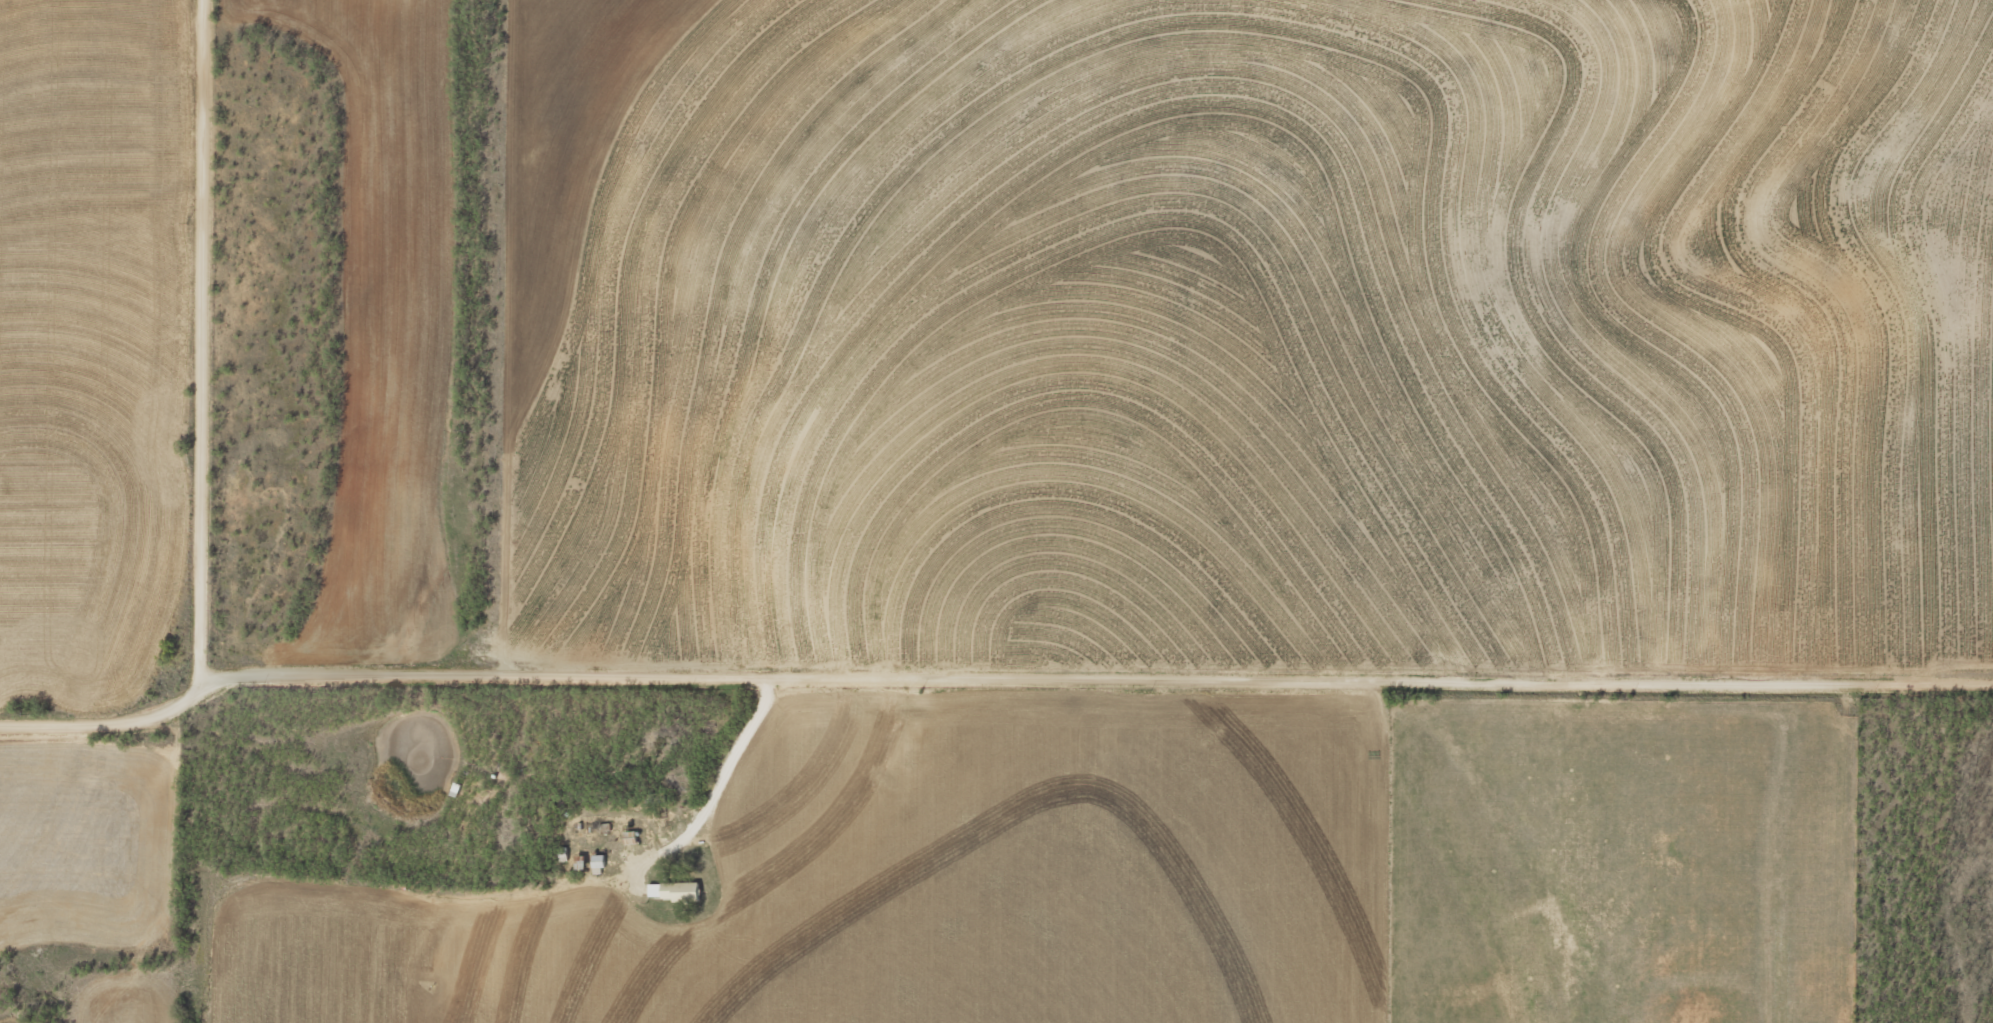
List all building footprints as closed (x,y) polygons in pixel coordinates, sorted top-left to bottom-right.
[(594,867),(605,867),(605,855),(595,855),(594,867)] [(649,883),(649,899),(699,899),(699,883),(649,883)]
